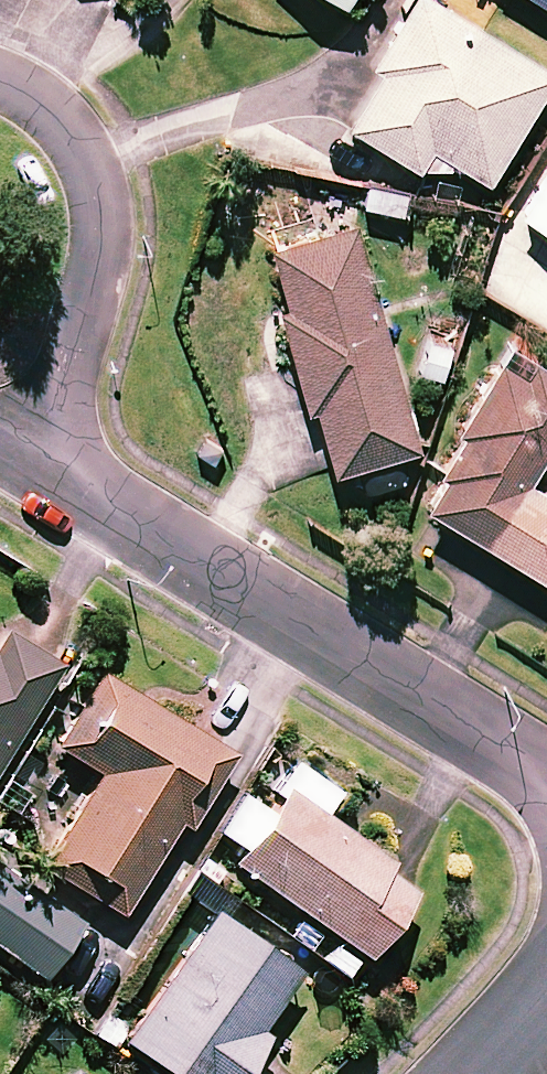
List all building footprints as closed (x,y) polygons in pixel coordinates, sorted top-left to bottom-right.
[(421,169),(457,161),(488,180),(546,84),(546,68),(437,0),(413,0),(374,64),(383,69),(349,124),(421,169)] [(521,212),(546,228),(546,171),(521,212)] [(418,445),(354,224),(270,248),(287,304),(278,306),(307,407),(314,405),(333,470),(418,445)] [(511,344),(434,472),(447,480),(430,508),(546,579),(546,492),(527,479),(546,445),(546,366),(511,344)] [(57,664),(2,629),(0,633),(0,754),(57,664)] [(224,750),(95,671),(51,744),(96,771),(39,864),(117,911),(162,838),(168,841),(224,750)] [(240,848),(230,861),(337,936),(320,960),(345,978),(414,879),(320,813),(335,791),(297,765),(268,807),(246,792),(217,832),(240,848)] [(0,867),(0,949),(39,975),(77,919),(0,867)] [(212,910),(123,1040),(172,1073),(234,1073),(262,1034),(255,1030),(297,968),(212,910)]
